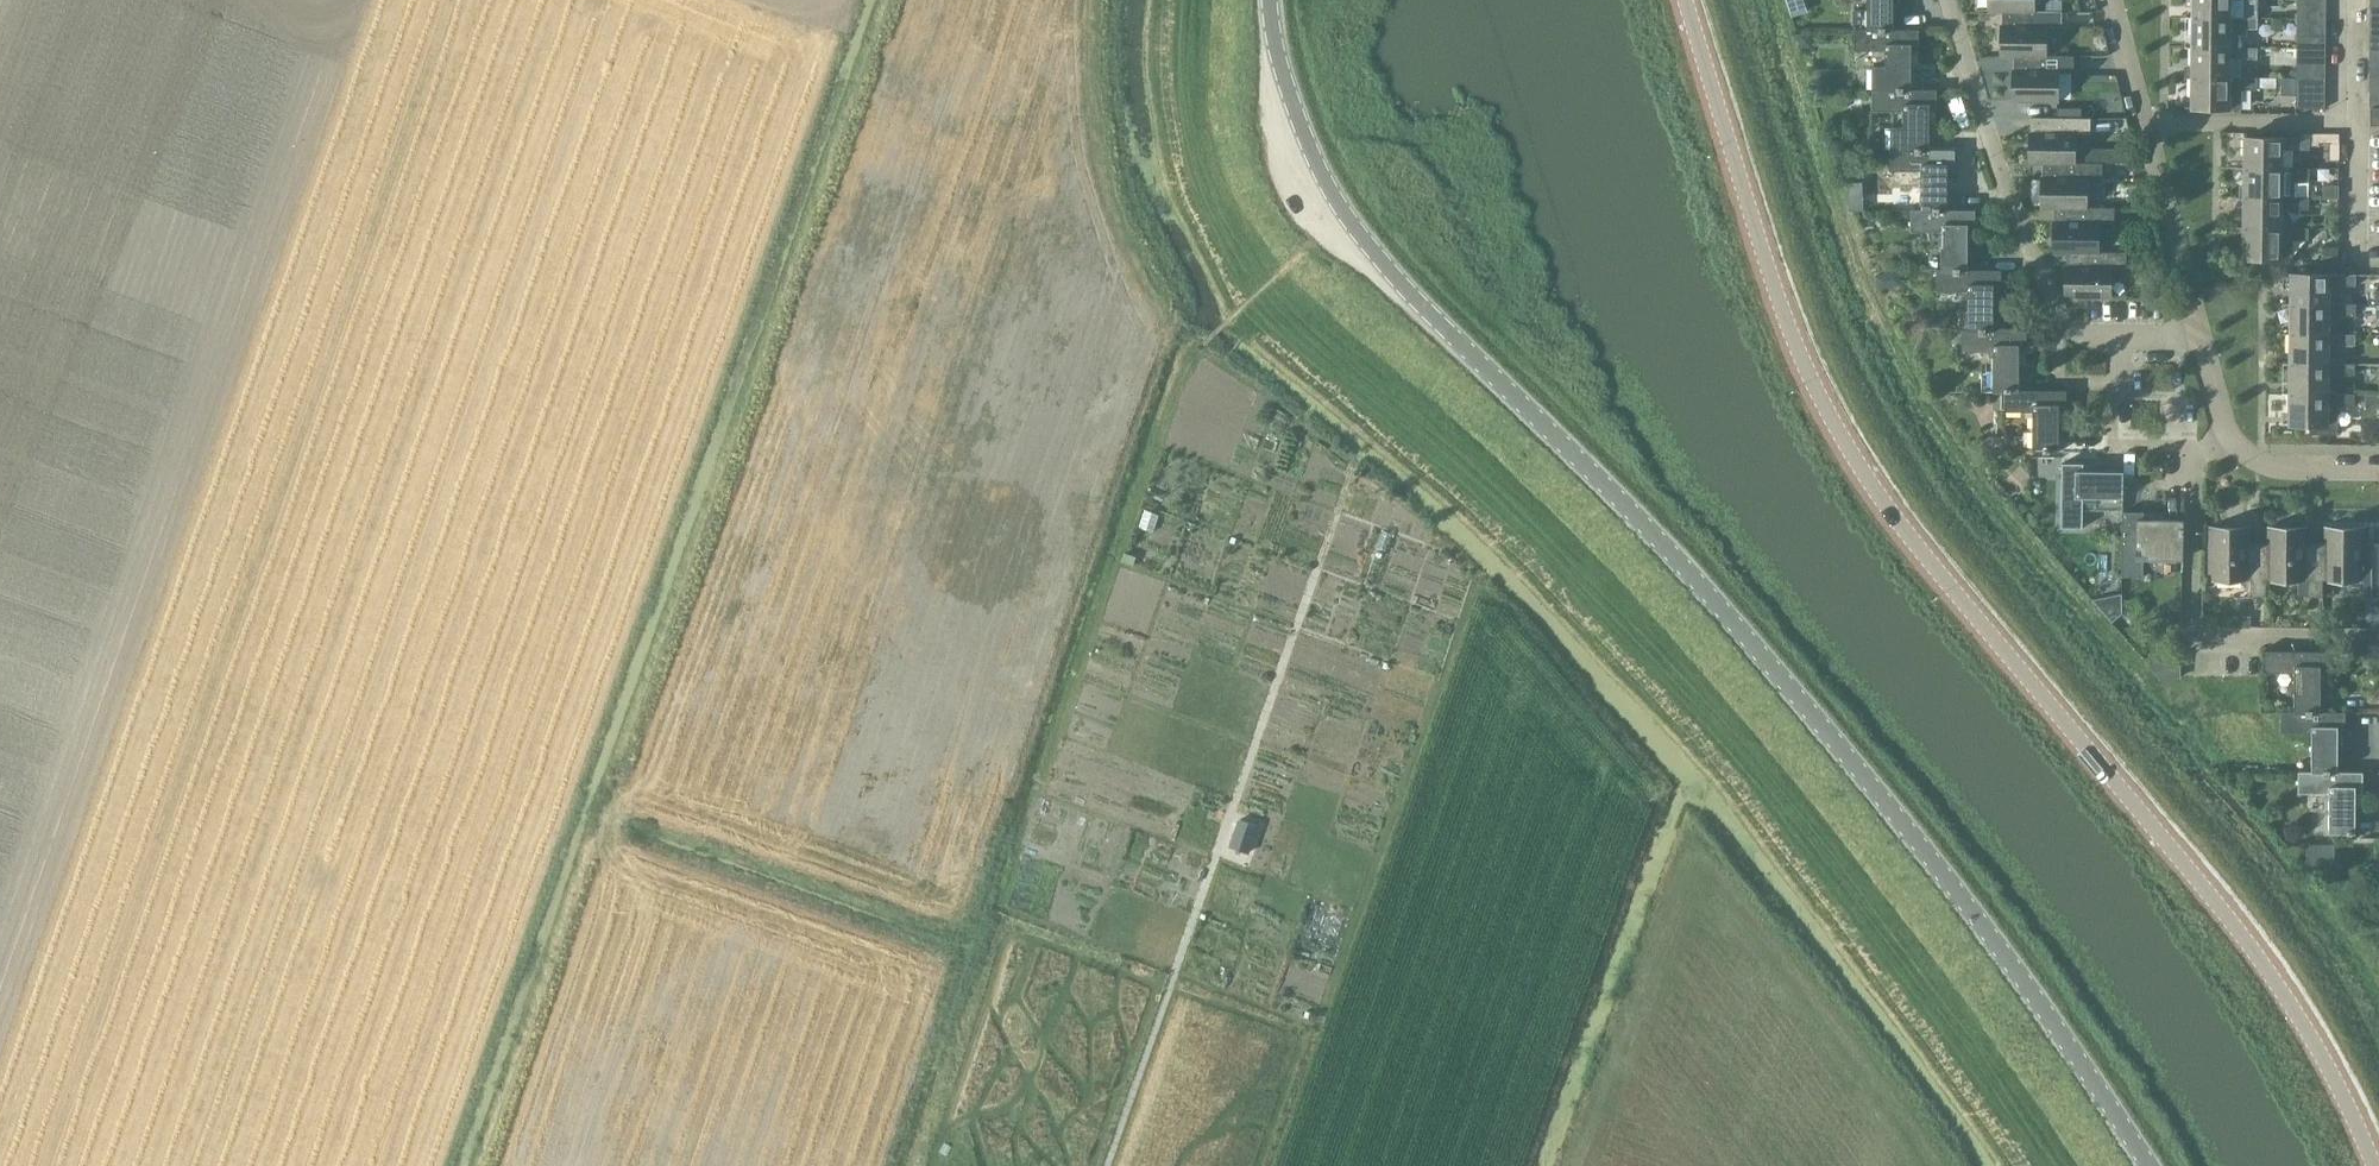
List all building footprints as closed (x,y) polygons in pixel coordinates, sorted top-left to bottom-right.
[(1867,29),(1893,29),(1893,0),(1868,0),(1867,10),(1855,10),(1855,29),(1867,29)] [(1991,12),(2004,12),(2004,10),(2034,11),(2034,10),(2035,0),(1991,0),(1991,12)] [(2193,18),(2242,18),(2243,0),(2193,0),(2193,18)] [(2326,8),(2326,0),(2297,0),(2297,8),(2326,8)] [(2370,8),(2378,8),(2378,0),(2370,0),(2370,8)] [(2297,8),(2297,22),(2326,23),(2326,8),(2297,8)] [(2370,22),(2378,22),(2378,8),(2370,8),(2370,22)] [(2063,11),(2034,10),(2034,11),(2004,10),(2004,12),(2003,57),(2016,57),(2016,55),(2046,56),(2046,55),(2047,25),(2063,26),(2063,11)] [(2193,18),(2193,48),(2230,48),(2238,48),(2238,36),(2246,36),(2246,30),(2257,30),(2258,19),(2242,18),(2193,18)] [(2297,37),(2326,38),(2326,23),(2297,22),(2297,37)] [(2370,37),(2378,37),(2378,22),(2370,22),(2370,37)] [(1873,89),(1886,89),(1911,90),(1912,51),(1919,51),(1920,30),(1893,29),(1867,29),(1855,29),(1855,50),(1886,51),(1886,66),(1873,66),(1873,89)] [(1800,45),(1801,45),(1812,46),(1812,35),(1800,35),(1800,42),(1800,45)] [(2297,37),(2297,51),(2326,52),(2326,38),(2297,37)] [(2369,51),(2378,51),(2378,37),(2370,37),(2369,51)] [(2192,77),(2230,78),(2242,78),(2242,60),(2257,60),(2257,48),(2238,48),(2230,48),(2193,48),(2192,77)] [(2297,65),(2325,66),(2326,52),(2297,51),(2297,65)] [(2369,65),(2378,65),(2378,51),(2369,51),(2369,65)] [(2075,70),(2075,56),(2046,55),(2046,56),(2016,55),(2016,57),(2015,101),(2060,102),(2061,70),(2075,70)] [(2297,65),(2297,80),(2325,80),(2325,66),(2297,65)] [(2369,78),(2378,78),(2378,65),(2369,65),(2369,78)] [(2257,78),(2242,78),(2230,78),(2192,77),(2192,109),(2241,110),(2241,89),(2257,90),(2257,88),(2257,78)] [(2257,78),(2257,88),(2276,88),(2276,78),(2257,78)] [(2369,93),(2378,93),(2378,78),(2369,78),(2369,93)] [(2296,93),(2325,94),(2325,80),(2297,80),(2296,93)] [(1904,149),(1904,150),(1930,150),(1930,111),(1937,111),(1937,90),(1911,90),(1886,89),(1873,89),(1873,111),(1904,111),(1904,127),(1891,127),(1891,149),(1892,149),(1904,149)] [(2296,93),(2296,109),(2325,109),(2325,94),(2296,93)] [(2371,108),(2378,108),(2378,93),(2369,93),(2369,108),(2371,108)] [(2371,108),(2371,126),(2378,126),(2378,108),(2371,108)] [(2032,164),(2044,164),(2044,163),(2075,164),(2075,163),(2075,135),(2091,135),(2091,119),(2033,118),(2032,164)] [(2303,134),(2303,138),(2310,139),(2310,146),(2320,146),(2320,143),(2320,134),(2303,134)] [(2245,138),(2245,168),(2283,168),(2284,150),(2310,151),(2310,146),(2310,139),(2303,138),(2245,138)] [(1922,171),(1922,210),(1948,210),(1948,171),(1955,171),(1955,150),(1930,150),(1904,150),(1904,149),(1892,149),(1892,170),(1922,171)] [(2122,149),(2110,149),(2110,162),(2122,162),(2122,149)] [(2044,208),(2056,208),(2088,208),(2088,206),(2088,178),(2104,178),(2104,163),(2075,163),(2075,164),(2044,163),(2044,164),(2044,208)] [(2245,168),(2245,198),(2283,198),(2294,198),(2294,181),(2309,181),(2310,169),(2283,168),(2245,168)] [(2324,186),(2324,198),(2339,199),(2339,186),(2324,186)] [(2245,198),(2244,228),(2282,228),(2282,210),(2309,211),(2309,199),(2294,198),(2283,198),(2245,198)] [(2088,208),(2056,208),(2055,253),(2068,253),(2068,252),(2099,252),(2099,222),(2115,222),(2116,207),(2088,206),(2088,208)] [(1942,231),(1942,269),(1942,270),(1968,270),(1968,232),(1976,232),(1976,210),(1948,210),(1922,210),(1912,210),(1911,231),(1942,231)] [(2326,215),(2325,229),(2339,229),(2339,215),(2326,215)] [(2309,228),(2282,228),(2244,228),(2244,259),(2282,259),(2282,240),(2309,241),(2309,228)] [(2323,247),(2323,267),(2326,267),(2326,272),(2338,272),(2338,247),(2323,247)] [(2127,252),(2099,252),(2068,252),(2068,253),(2067,297),(2111,298),(2112,267),(2127,268),(2127,252)] [(1968,291),(1968,330),(1968,331),(1993,331),(1993,292),(2001,292),(2001,271),(1968,270),(1942,270),(1942,269),(1937,269),(1937,291),(1968,291)] [(1888,273),(1876,276),(1879,290),(1883,290),(1891,288),(1888,273)] [(2292,274),(2291,304),(2329,304),(2329,286),(2357,286),(2357,275),(2292,274)] [(2291,304),(2291,334),(2329,334),(2329,316),(2357,316),(2357,304),(2329,304),(2291,304)] [(2004,328),(2027,327),(2027,318),(2004,318),(2004,328)] [(1963,330),(1963,352),(1993,352),(1993,372),(1982,372),(1982,391),(1993,391),(2003,391),(2003,390),(2019,391),(2019,352),(2026,352),(2027,331),(1993,331),(1968,331),(1968,330),(1963,330)] [(2291,334),(2291,364),(2329,364),(2329,346),(2356,347),(2356,334),(2329,334),(2291,334)] [(2291,364),(2291,394),(2329,394),(2329,376),(2356,376),(2356,364),(2329,364),(2291,364)] [(2003,391),(2003,410),(2003,412),(2034,412),(2034,452),(2059,452),(2060,412),(2066,413),(2066,391),(2019,391),(2003,390),(2003,391)] [(1993,410),(2003,410),(2003,391),(1993,391),(1993,410)] [(2291,394),(2291,425),(2310,426),(2309,433),(2338,434),(2338,406),(2356,406),(2356,394),(2329,394),(2291,394)] [(2366,408),(2378,408),(2378,395),(2366,395),(2366,408)] [(2063,463),(2062,529),(2084,529),(2084,510),(2124,511),(2124,472),(2084,471),(2084,463),(2063,463)] [(2124,512),(2122,576),(2144,577),(2144,557),(2183,558),(2184,521),(2145,520),(2145,513),(2124,512)] [(1414,569),(1426,525),(1392,516),(1380,560),(1414,569)] [(2267,597),(2267,581),(2266,581),(2266,549),(2253,549),(2253,529),(2209,529),(2209,580),(2251,580),(2251,597),(2267,597)] [(2324,598),(2324,581),(2323,581),(2323,549),(2310,549),(2310,529),(2266,529),(2266,549),(2266,581),(2267,581),(2308,581),(2308,596),(2324,598)] [(2324,581),(2365,581),(2365,597),(2378,597),(2378,550),(2367,550),(2367,530),(2323,530),(2323,549),(2323,581),(2324,581)] [(2295,673),(2294,712),(2321,712),(2322,673),(2329,673),(2330,653),(2265,652),(2264,672),(2295,673)] [(2312,732),(2312,771),(2312,772),(2338,772),(2339,733),(2346,733),(2346,713),(2321,712),(2294,712),(2281,712),(2281,732),(2312,732)] [(2363,794),(2363,772),(2338,772),(2312,772),(2312,771),(2300,771),(2299,793),(2330,793),(2330,833),(2355,833),(2356,794),(2363,794)]
